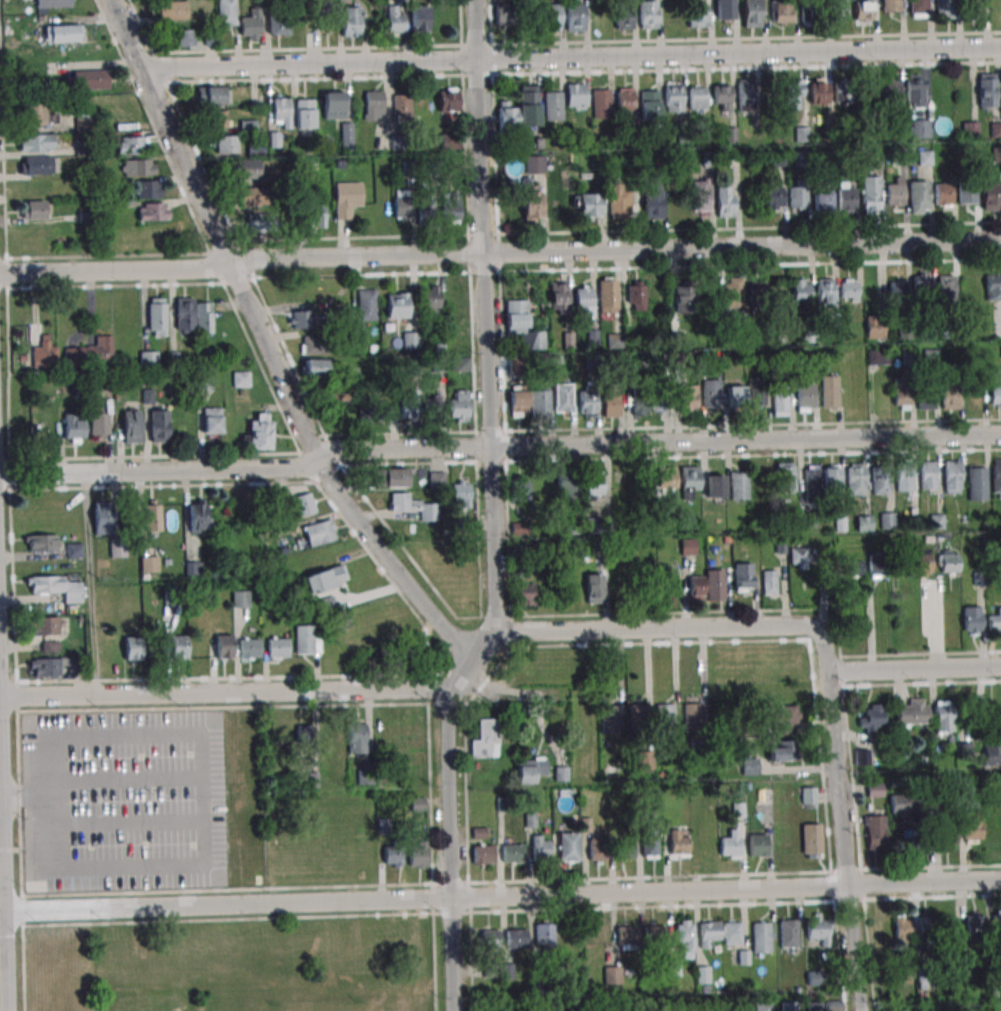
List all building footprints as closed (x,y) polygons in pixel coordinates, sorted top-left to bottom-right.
[(217,25),(235,25),(235,0),(217,0),(217,25)] [(715,19),(733,19),(733,0),(715,0),(715,19)] [(761,0),(743,0),(743,28),(761,28),(761,0)] [(800,0),(800,24),(819,24),(819,0),(800,0)] [(847,0),(832,0),(832,20),(847,20),(847,0)] [(900,12),(900,0),(882,0),(882,12),(900,12)] [(926,16),(926,0),(911,0),(911,16),(926,16)] [(937,13),(952,13),(952,0),(937,0),(937,13)] [(967,17),(982,17),(982,0),(967,0),(967,17)] [(159,19),(187,19),(187,1),(159,1),(159,19)] [(632,1),(615,1),(615,30),(632,30),(632,1)] [(640,29),(657,29),(657,1),(640,1),(640,29)] [(791,24),(791,1),(773,1),(773,24),(791,24)] [(854,20),(872,20),(872,1),(854,1),(854,20)] [(495,26),(514,26),(514,4),(495,4),(495,26)] [(560,31),(560,4),(544,4),(544,31),(560,31)] [(565,31),(584,31),(584,4),(565,4),(565,31)] [(707,4),(689,4),(689,28),(707,28),(707,4)] [(387,33),(405,33),(404,6),(386,6),(387,33)] [(411,32),(429,32),(429,6),(411,6),(411,32)] [(361,7),(342,7),(342,36),(361,36),(361,7)] [(261,39),(261,8),(251,8),(251,17),(241,17),(241,39),(261,39)] [(316,10),(317,29),(337,28),(335,9),(316,10)] [(289,34),(289,15),(270,15),(270,34),(289,34)] [(82,26),(45,26),(45,42),(82,42),(82,26)] [(194,47),(194,30),(174,30),(174,47),(194,47)] [(108,70),(74,70),(74,88),(108,88),(108,70)] [(995,73),(978,73),(978,108),(995,108),(995,73)] [(906,107),(924,107),(924,75),(906,75),(906,107)] [(827,79),(808,79),(808,104),(827,104),(827,79)] [(900,79),(882,79),(882,107),(900,107),(900,79)] [(758,80),(739,80),(739,109),(758,109),(758,80)] [(786,110),(802,110),(802,80),(786,80),(786,110)] [(835,82),(835,104),(855,104),(855,82),(835,82)] [(566,108),(586,108),(586,83),(566,83),(566,108)] [(731,84),(714,84),(714,110),(731,110),(731,84)] [(665,111),(683,111),(683,85),(665,85),(665,111)] [(228,86),(198,86),(198,105),(228,105),(228,86)] [(539,127),(538,86),(519,86),(519,102),(497,103),(498,128),(539,127)] [(706,87),(689,87),(689,109),(706,109),(706,87)] [(458,111),(458,88),(438,88),(438,111),(458,111)] [(634,88),(616,88),(616,113),(634,113),(634,88)] [(593,118),(610,118),(610,89),(593,89),(593,118)] [(640,120),(659,120),(659,90),(640,90),(640,120)] [(383,121),(383,91),(364,91),(364,121),(383,121)] [(346,119),(346,92),(323,92),(323,119),(346,119)] [(562,121),(562,92),(544,92),(544,121),(562,121)] [(393,122),(412,122),(412,95),(393,95),(393,122)] [(273,97),(273,120),(282,120),(282,129),(290,129),(290,97),(273,97)] [(296,129),(314,129),(314,100),(296,100),(296,129)] [(45,106),(24,106),(24,125),(53,125),(53,116),(45,116),(45,106)] [(227,129),(227,111),(208,111),(208,129),(227,129)] [(75,133),(91,133),(91,114),(75,114),(75,133)] [(909,120),(909,138),(929,138),(929,120),(909,120)] [(978,138),(978,122),(962,122),(962,138),(978,138)] [(280,147),(279,132),(270,132),(271,147),(280,147)] [(20,152),(53,152),(53,134),(20,134),(20,152)] [(441,148),(457,148),(457,134),(441,134),(441,148)] [(238,135),(216,135),(216,153),(238,153),(238,135)] [(116,154),(148,154),(148,137),(116,137),(116,154)] [(51,175),(51,156),(20,156),(20,175),(51,175)] [(121,160),(121,176),(155,176),(155,160),(121,160)] [(260,178),(259,160),(232,160),(232,178),(260,178)] [(879,210),(879,177),(862,177),(862,210),(879,210)] [(887,205),(904,205),(904,177),(887,177),(887,205)] [(136,180),(136,198),(163,198),(163,180),(136,180)] [(982,210),(999,210),(999,180),(982,180),(982,210)] [(693,181),(693,211),(710,211),(710,181),(693,181)] [(909,213),(928,213),(928,181),(909,181),(909,213)] [(361,182),(335,182),(335,219),(352,219),(352,208),(361,208),(361,182)] [(838,210),(855,210),(855,182),(838,182),(838,210)] [(789,183),(789,209),(808,209),(808,183),(789,183)] [(951,205),(951,183),(934,183),(934,205),(951,205)] [(610,212),(630,212),(630,186),(610,186),(610,212)] [(734,186),(717,186),(717,217),(734,217),(734,186)] [(766,209),(783,209),(783,186),(766,186),(766,209)] [(832,211),(832,186),(814,186),(814,211),(832,211)] [(958,203),(977,203),(977,186),(958,186),(958,203)] [(240,205),(267,205),(267,187),(240,187),(240,205)] [(541,187),(522,187),(522,223),(541,223),(541,187)] [(662,219),(662,189),(643,189),(643,219),(662,219)] [(393,221),(413,221),(413,191),(393,191),(393,221)] [(578,193),(578,221),(600,221),(600,193),(578,193)] [(443,222),(459,222),(459,194),(443,194),(443,222)] [(308,197),(308,227),(325,227),(325,197),(308,197)] [(21,200),(21,219),(50,219),(50,200),(21,200)] [(434,219),(435,202),(418,201),(418,218),(434,219)] [(138,203),(138,220),(168,220),(168,203),(138,203)] [(272,214),(248,214),(248,232),(272,232),(272,214)] [(986,271),(986,300),(1000,300),(1000,271),(986,271)] [(914,292),(930,292),(930,274),(914,274),(914,292)] [(954,275),(938,275),(938,295),(954,295),(954,275)] [(599,313),(616,313),(616,278),(599,278),(599,313)] [(742,308),(742,278),(723,278),(723,308),(742,308)] [(792,279),(792,301),(810,301),(810,279),(792,279)] [(833,301),(833,279),(816,279),(816,301),(833,301)] [(841,300),(857,300),(857,279),(841,279),(841,300)] [(767,280),(749,280),(749,306),(767,306),(767,280)] [(907,280),(890,280),(890,299),(907,299),(907,280)] [(567,314),(567,281),(550,281),(550,314),(567,314)] [(626,309),(644,310),(644,282),(626,282),(626,309)] [(440,314),(440,286),(423,286),(423,314),(440,314)] [(694,313),(694,286),(674,286),(674,313),(694,313)] [(593,315),(593,287),(575,287),(575,315),(593,315)] [(376,290),(358,290),(358,320),(376,320),(376,290)] [(409,318),(409,293),(386,293),(387,318),(409,318)] [(148,334),(166,334),(166,298),(148,298),(148,334)] [(194,332),(194,298),(176,298),(176,332),(194,332)] [(505,300),(506,350),(544,349),(544,330),(527,331),(526,299),(505,300)] [(212,333),(212,302),(196,302),(196,333),(212,333)] [(288,311),(288,328),(316,328),(316,311),(288,311)] [(884,338),(884,316),(865,316),(865,338),(884,338)] [(420,348),(420,332),(402,332),(402,349),(420,348)] [(113,366),(112,336),(96,336),(96,347),(64,347),(64,367),(113,366)] [(325,337),(301,337),(301,354),(325,354),(325,337)] [(32,367),(58,367),(58,341),(32,341),(32,367)] [(887,350),(867,350),(867,364),(887,365),(887,350)] [(140,367),(158,367),(158,351),(140,351),(140,367)] [(470,371),(470,357),(449,357),(449,371),(470,371)] [(328,359),(303,359),(303,376),(328,376),(328,359)] [(990,407),(1000,407),(1000,367),(990,367),(990,407)] [(250,372),(232,372),(232,387),(250,387),(250,372)] [(838,375),(822,375),(822,408),(838,408),(838,375)] [(765,406),(765,378),(748,378),(748,406),(765,406)] [(720,380),(701,380),(701,408),(720,408),(720,380)] [(894,381),(894,409),(909,409),(909,381),(894,381)] [(572,384),(555,384),(555,413),(572,413),(572,384)] [(797,404),(813,404),(813,384),(797,384),(797,404)] [(696,412),(696,385),(678,385),(678,412),(696,412)] [(942,409),(961,409),(961,385),(942,385),(942,409)] [(530,416),(549,416),(549,386),(530,386),(530,416)] [(726,406),(745,406),(745,386),(726,386),(726,406)] [(934,410),(934,386),(918,386),(918,410),(934,410)] [(526,417),(526,387),(509,387),(509,417),(526,417)] [(788,416),(788,387),(773,387),(773,416),(788,416)] [(399,419),(418,419),(418,388),(399,388),(399,419)] [(577,417),(597,417),(597,389),(577,389),(577,417)] [(618,417),(618,390),(604,390),(604,417),(618,417)] [(631,414),(650,414),(650,390),(631,390),(631,414)] [(469,422),(469,391),(449,391),(449,422),(469,422)] [(393,392),(334,394),(335,420),(394,418),(393,392)] [(443,396),(424,396),(424,419),(443,419),(443,396)] [(202,434),(221,434),(221,408),(202,408),(202,434)] [(141,442),(141,410),(122,410),(122,442),(141,442)] [(168,410),(150,410),(150,442),(168,442),(168,410)] [(89,436),(106,436),(106,412),(89,412),(89,436)] [(64,442),(84,442),(84,414),(64,414),(64,442)] [(242,449),(272,449),(272,414),(251,414),(251,432),(242,432),(242,449)] [(992,499),(1000,499),(1000,459),(992,459),(992,499)] [(961,493),(961,461),(944,461),(944,493),(961,493)] [(778,491),(794,491),(794,462),(778,462),(778,491)] [(936,462),(920,462),(920,490),(936,490),(936,462)] [(912,491),(912,463),(896,464),(896,492),(912,491)] [(865,495),(865,464),(846,464),(846,495),(865,495)] [(805,501),(818,501),(818,465),(805,465),(805,501)] [(823,490),(839,490),(839,465),(823,465),(823,490)] [(681,499),(692,499),(692,490),(700,490),(700,466),(681,466),(681,499)] [(889,494),(889,467),(871,467),(871,494),(889,494)] [(986,501),(986,467),(968,467),(968,501),(986,501)] [(379,469),(379,486),(407,486),(407,469),(379,469)] [(585,496),(602,496),(602,471),(585,471),(585,496)] [(429,491),(443,491),(443,472),(429,472),(429,491)] [(748,500),(748,472),(730,472),(730,500),(748,500)] [(555,474),(555,501),(575,501),(575,474),(555,474)] [(723,497),(723,475),(706,475),(706,497),(723,497)] [(510,476),(510,501),(528,501),(528,476),(510,476)] [(470,502),(470,481),(452,481),(452,502),(470,502)] [(297,518),(317,512),(310,492),(291,497),(297,518)] [(397,510),(419,510),(419,520),(438,520),(438,501),(409,501),(409,492),(397,492),(397,510)] [(161,500),(143,500),(143,530),(161,530),(161,500)] [(112,535),(112,501),(94,501),(94,535),(112,535)] [(189,501),(189,532),(206,532),(206,501),(189,501)] [(879,512),(879,529),(895,529),(895,512),(879,512)] [(856,531),(871,531),(871,515),(856,515),(856,531)] [(942,528),(942,515),(931,515),(931,529),(942,528)] [(308,546),(336,539),(331,519),(303,526),(308,546)] [(525,524),(511,524),(511,535),(525,535),(525,524)] [(602,533),(600,527),(591,531),(593,536),(602,533)] [(57,535),(25,535),(25,552),(57,552),(57,535)] [(125,557),(125,542),(110,542),(110,557),(125,557)] [(807,564),(807,547),(789,547),(789,564),(807,564)] [(912,549),(912,577),(930,577),(930,549),(912,549)] [(938,573),(958,573),(958,550),(938,550),(938,573)] [(868,579),(885,579),(885,552),(868,552),(868,579)] [(141,556),(141,572),(158,572),(158,556),(141,556)] [(862,560),(844,560),(845,577),(862,577),(862,560)] [(751,563),(734,563),(734,591),(751,591),(751,563)] [(303,577),(309,594),(348,581),(342,564),(303,577)] [(723,569),(706,569),(706,601),(723,601),(723,569)] [(763,595),(775,595),(775,571),(763,571),(763,595)] [(602,574),(585,574),(585,603),(602,603),(602,574)] [(66,576),(27,577),(27,593),(63,592),(63,604),(82,603),(81,582),(67,582),(66,576)] [(703,600),(703,576),(689,576),(689,600),(703,600)] [(517,605),(534,605),(534,583),(517,583),(517,605)] [(232,608),(250,608),(250,590),(232,590),(232,608)] [(337,611),(334,596),(321,598),(324,614),(337,611)] [(963,606),(963,633),(981,633),(981,606),(963,606)] [(989,629),(1000,629),(1000,615),(989,615),(989,629)] [(58,617),(32,617),(32,634),(58,634),(58,617)] [(295,654),(320,654),(320,635),(312,635),(312,625),(295,625),(295,654)] [(171,659),(187,659),(187,635),(171,635),(171,659)] [(233,658),(233,635),(215,635),(216,658),(233,658)] [(125,660),(140,660),(140,636),(125,636),(125,660)] [(239,638),(239,659),(261,659),(261,638),(239,638)] [(289,638),(267,638),(268,658),(289,658),(289,638)] [(29,659),(29,676),(60,677),(60,659),(29,659)] [(927,724),(927,699),(906,699),(906,704),(897,704),(897,724),(927,724)] [(935,733),(953,733),(953,700),(935,700),(935,733)] [(684,732),(702,732),(702,702),(684,702),(684,732)] [(627,703),(627,732),(646,732),(646,703),(627,703)] [(673,703),(657,703),(657,731),(673,731),(673,703)] [(882,703),(866,703),(866,713),(860,713),(860,733),(882,733),(882,703)] [(618,705),(600,705),(600,734),(618,734),(618,705)] [(773,706),(773,733),(797,733),(797,706),(773,706)] [(470,739),(470,757),(498,757),(498,719),(479,719),(479,739),(470,739)] [(312,723),(295,723),(296,747),(312,747),(312,723)] [(366,750),(366,723),(349,723),(349,750),(366,750)] [(281,740),(278,728),(264,730),(267,743),(281,740)] [(691,754),(704,753),(704,739),(691,739),(691,754)] [(796,741),(777,741),(777,747),(769,747),(769,762),(796,762),(796,741)] [(1000,764),(1000,741),(983,741),(983,764),(1000,764)] [(855,749),(855,765),(869,765),(869,749),(855,749)] [(651,769),(651,755),(639,755),(639,769),(651,769)] [(536,784),(536,775),(545,775),(545,757),(517,757),(517,784),(536,784)] [(742,775),(758,775),(758,758),(742,758),(742,775)] [(867,796),(882,796),(882,784),(867,784),(867,796)] [(815,804),(815,788),(801,788),(801,804),(815,804)] [(757,803),(769,803),(769,791),(757,790),(757,803)] [(890,795),(890,816),(912,816),(912,795),(890,795)] [(981,843),(981,811),(964,811),(964,843),(981,843)] [(885,849),(885,815),(865,815),(865,849),(885,849)] [(821,858),(821,823),(802,823),(802,859),(821,858)] [(641,825),(641,853),(657,853),(657,825),(641,825)] [(950,851),(950,844),(956,844),(956,827),(939,827),(939,851),(950,851)] [(688,854),(688,829),(665,829),(665,854),(688,854)] [(740,858),(740,829),(729,829),(729,839),(720,839),(720,858),(740,858)] [(558,862),(577,862),(577,833),(558,833),(558,862)] [(767,856),(767,834),(748,834),(748,856),(767,856)] [(531,859),(549,859),(549,835),(531,835),(531,859)] [(633,838),(616,838),(616,860),(633,860),(633,838)] [(605,839),(587,840),(588,863),(605,863),(605,839)] [(426,866),(426,842),(409,842),(409,867),(426,866)] [(523,862),(523,844),(501,844),(501,863),(523,862)] [(472,864),(494,864),(494,845),(472,845),(472,864)] [(402,867),(402,847),(383,847),(383,867),(402,867)] [(807,939),(818,939),(818,946),(829,946),(829,915),(807,915),(807,939)] [(895,942),(912,942),(912,915),(895,915),(895,942)] [(984,915),(965,915),(965,935),(984,935),(984,915)] [(939,918),(920,918),(920,946),(939,946),(939,918)] [(797,947),(797,919),(780,919),(780,947),(797,947)] [(693,920),(676,920),(676,946),(693,946),(693,920)] [(720,921),(700,921),(700,948),(709,948),(709,939),(720,939),(720,921)] [(553,946),(553,922),(534,922),(534,946),(553,946)] [(723,945),(740,945),(740,922),(723,922),(723,945)] [(753,923),(753,953),(770,953),(770,922),(753,923)] [(615,925),(615,949),(636,949),(636,925),(615,925)] [(643,946),(665,946),(665,926),(643,926),(643,946)] [(479,948),(498,948),(498,930),(479,930),(479,948)] [(526,930),(506,930),(506,948),(526,948),(526,930)] [(604,984),(621,984),(621,964),(604,964),(604,984)] [(823,970),(807,970),(807,985),(823,985),(823,970)] [(796,1002),(781,1002),(781,1010),(796,1010),(796,1002)] [(822,1002),(807,1002),(808,1010),(822,1010),(822,1002)] [(771,1003),(755,1003),(755,1010),(771,1010),(771,1003)]
